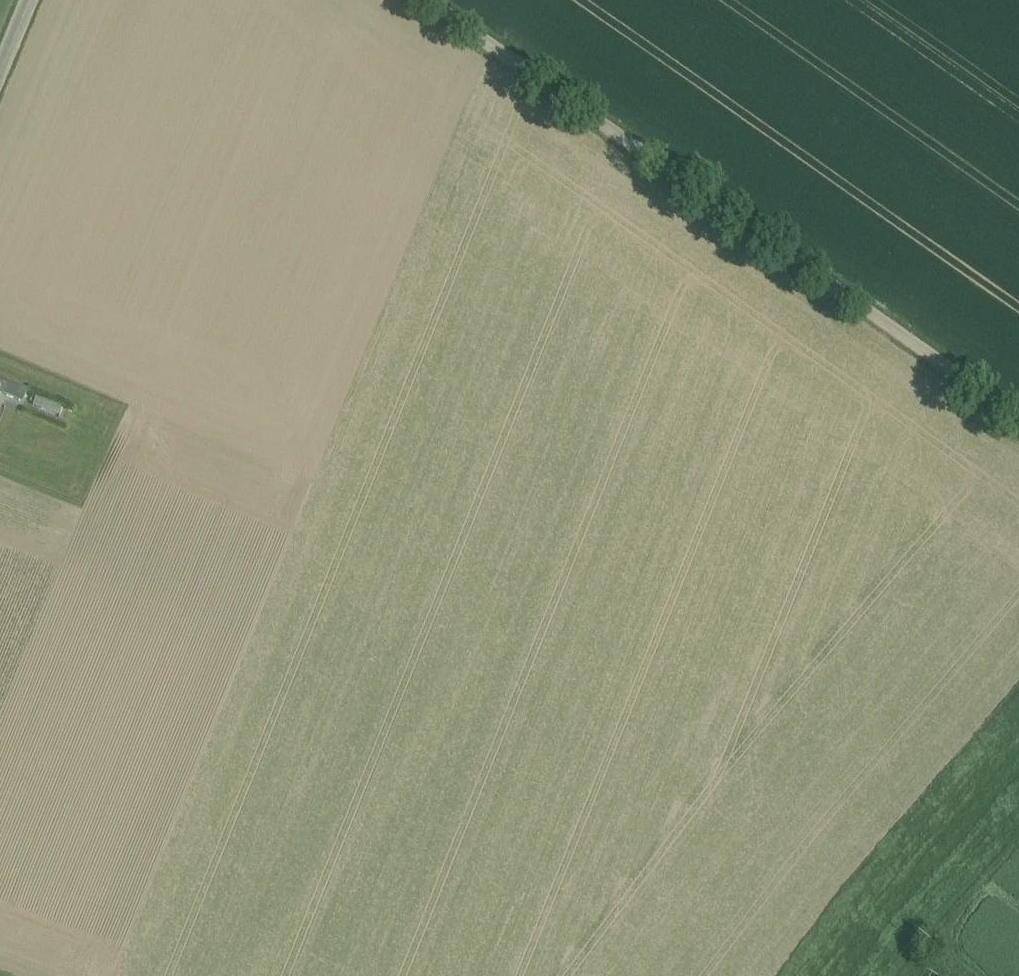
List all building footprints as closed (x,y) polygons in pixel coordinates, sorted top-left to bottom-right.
[(24,402),(29,387),(12,381),(6,395),(24,402)]
